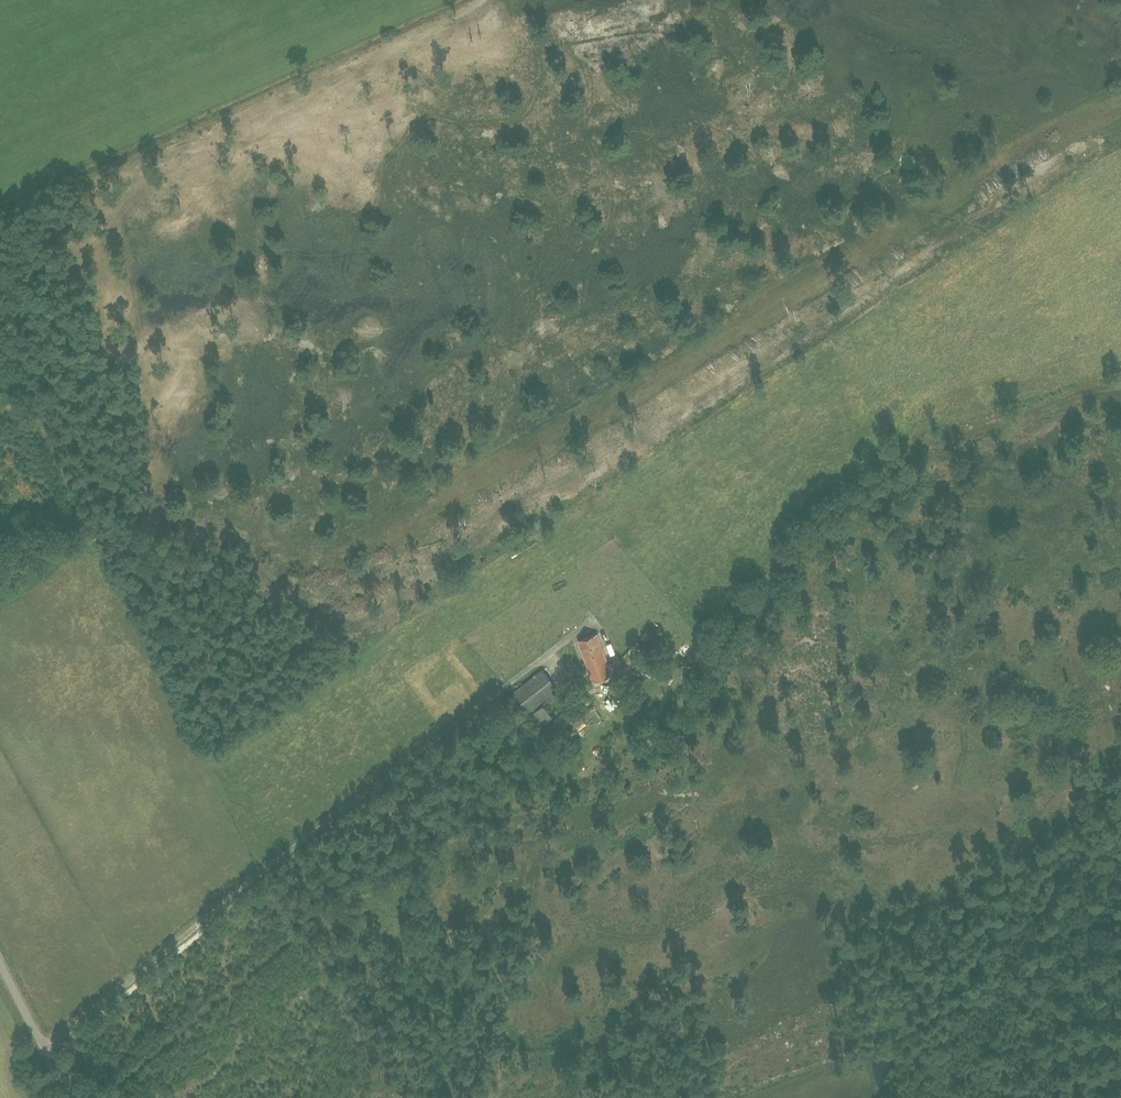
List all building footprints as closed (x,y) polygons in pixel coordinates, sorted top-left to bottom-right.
[(611,674),(597,634),(579,640),(593,681),(611,674)] [(542,670),(515,692),(529,710),(557,688),(542,670)] [(557,744),(594,711),(581,696),(544,728),(557,744)] [(541,726),(561,710),(551,698),(531,714),(541,726)]
